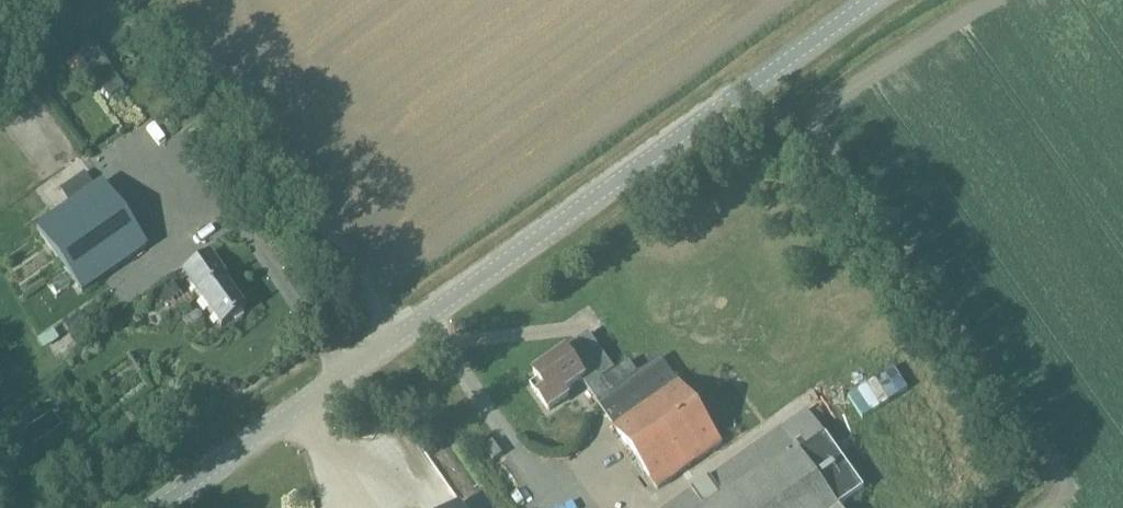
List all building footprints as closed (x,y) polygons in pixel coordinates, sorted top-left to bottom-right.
[(81,293),(145,247),(100,184),(36,229),(81,293)] [(261,207),(266,203),(261,194),(255,197),(261,207)] [(242,311),(220,279),(224,276),(208,254),(181,273),(196,294),(195,295),(218,327),(242,311)] [(658,489),(722,444),(661,358),(612,392),(610,388),(611,388),(613,391),(638,374),(630,362),(605,379),(607,383),(606,384),(578,344),(567,352),(567,351),(534,374),(539,382),(532,387),(549,411),(569,397),(566,392),(583,381),(598,403),(597,403),(658,489)] [(840,507),(865,489),(827,435),(826,435),(808,409),(782,427),(783,428),(669,507),(841,507),(840,507)] [(485,449),(494,462),(503,455),(494,442),(485,449)] [(415,507),(440,507),(444,506),(435,494),(415,507)]
